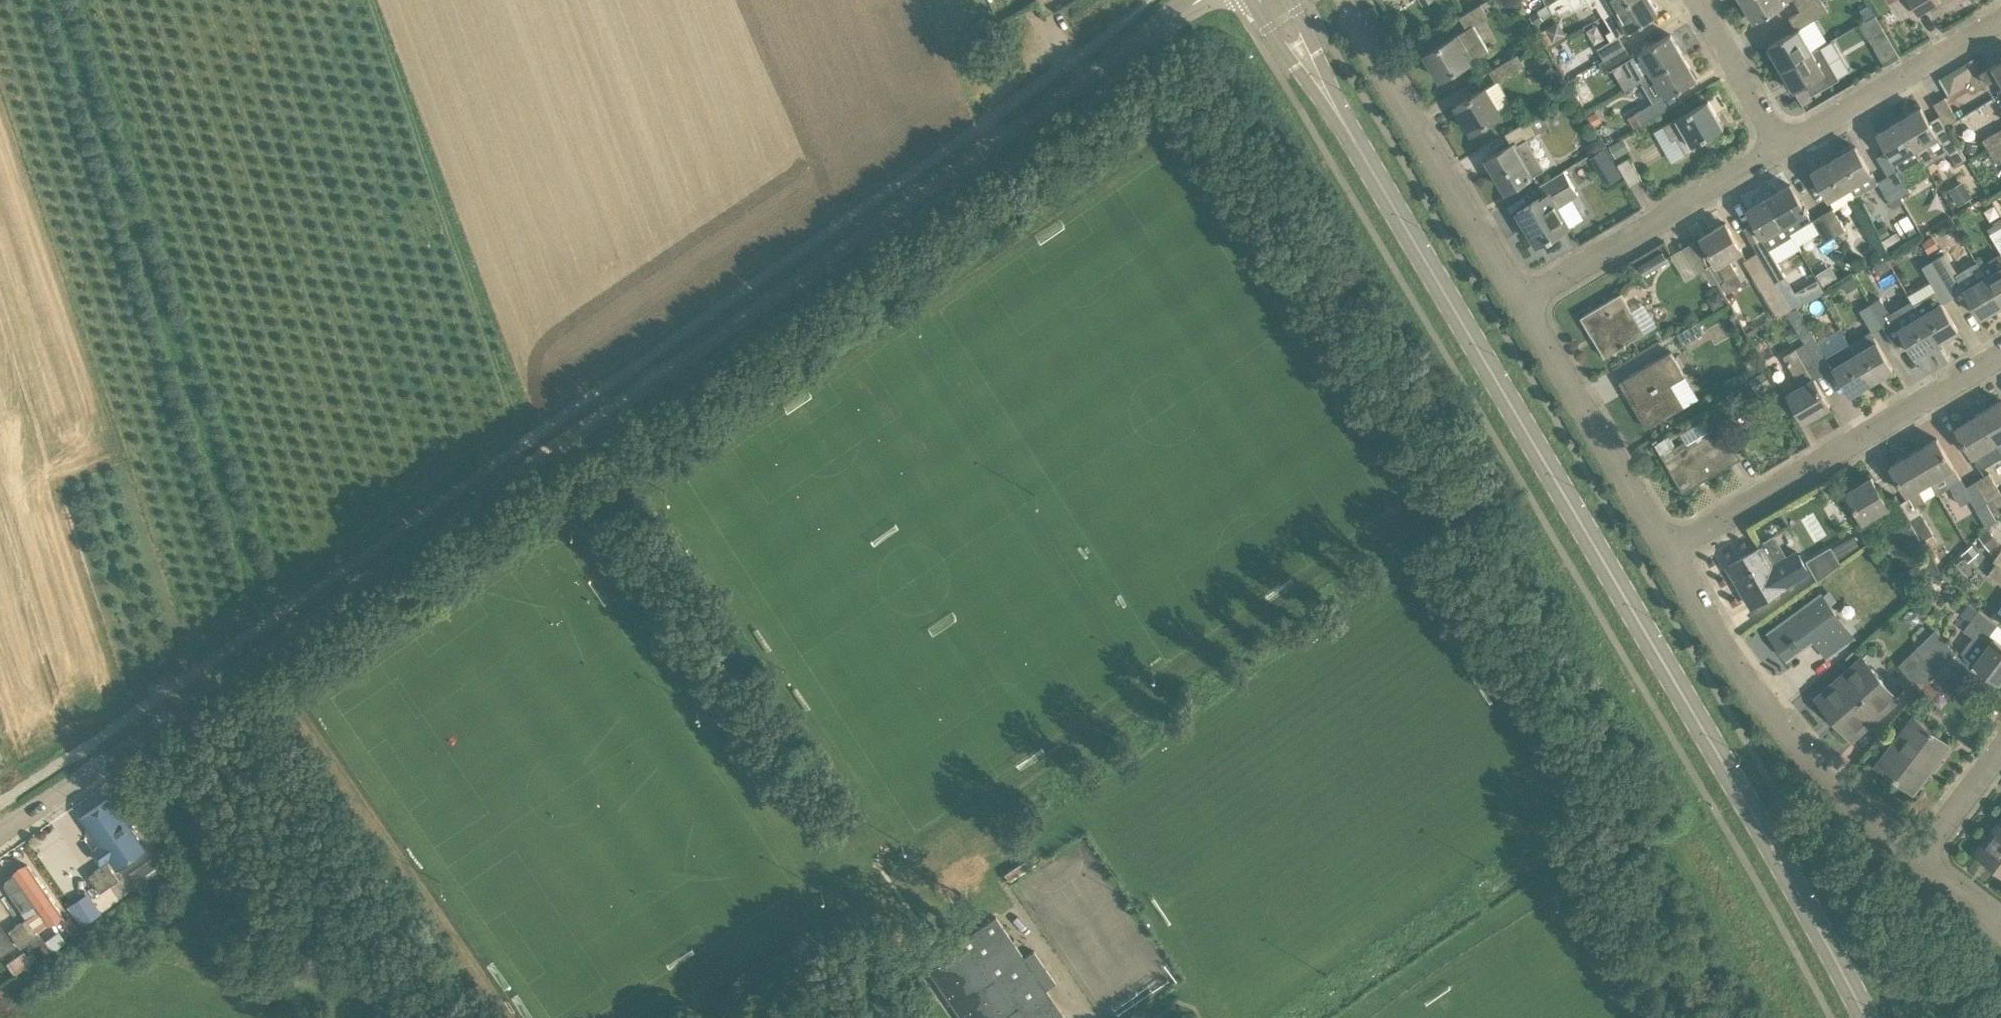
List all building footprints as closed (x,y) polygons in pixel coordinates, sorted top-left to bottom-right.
[(1007,0),(996,0),(992,2),(999,17),(1012,11),(1007,0)] [(1549,4),(1553,12),(1558,9),(1560,12),(1570,7),(1572,10),(1589,1),(1592,7),(1596,5),(1603,16),(1630,0),(1556,0),(1549,4)] [(1626,47),(1619,35),(1627,30),(1628,31),(1659,13),(1651,0),(1630,0),(1603,16),(1611,29),(1606,32),(1611,40),(1597,48),(1604,59),(1626,47)] [(1754,22),(1792,0),(1742,0),(1754,22)] [(1801,11),(1789,18),(1796,30),(1768,46),(1782,68),(1812,51),(1799,28),(1829,11),(1822,0),(1820,0),(1801,11)] [(1801,11),(1820,0),(1794,0),(1801,11)] [(1917,15),(1940,2),(1942,5),(1951,0),(1909,0),(1917,15)] [(1467,28),(1459,33),(1425,53),(1441,80),(1490,51),(1474,24),(1489,16),(1481,3),(1459,16),(1467,28)] [(1543,19),(1538,10),(1530,15),(1535,24),(1543,19)] [(1876,43),(1888,36),(1875,15),(1864,22),(1876,43)] [(1670,34),(1640,52),(1653,74),(1684,56),(1670,34)] [(1812,51),(1782,68),(1795,91),(1805,85),(1811,95),(1840,78),(1821,45),(1812,51)] [(1626,47),(1604,59),(1599,62),(1604,72),(1632,57),(1626,47)] [(1525,64),(1518,53),(1490,71),(1496,81),(1525,64)] [(1642,81),(1654,102),(1655,103),(1657,101),(1697,78),(1684,56),(1653,74),(1642,81)] [(1986,84),(1999,76),(2000,79),(2000,61),(1980,73),(1986,84)] [(1572,92),(1568,86),(1558,93),(1561,99),(1572,92)] [(1502,114),(1486,88),(1456,105),(1472,132),(1502,114)] [(1967,120),(1977,130),(2000,108),(2000,103),(1994,96),(1967,120)] [(1940,114),(1946,125),(1957,118),(1944,98),(1934,104),(1940,114)] [(1672,140),(1676,138),(1686,154),(1696,149),(1693,144),(1724,126),(1709,100),(1677,118),(1677,117),(1663,125),(1672,140)] [(1655,103),(1654,102),(1628,118),(1635,128),(1663,111),(1657,101),(1655,103)] [(1942,118),(1931,124),(1921,107),(1900,120),(1922,159),(1926,165),(1948,152),(1956,164),(1966,158),(1946,125),(1940,114),(1940,115),(1942,118)] [(1964,115),(1960,108),(1954,111),(1958,118),(1964,115)] [(1602,120),(1596,111),(1588,115),(1594,125),(1602,120)] [(1529,137),(1537,132),(1549,125),(1541,112),(1529,119),(1505,133),(1512,144),(1487,158),(1506,189),(1518,182),(1519,184),(1531,176),(1546,168),(1529,137)] [(1877,157),(1888,175),(1901,197),(1911,191),(1900,172),(1922,159),(1900,120),(1878,133),(1888,150),(1877,157)] [(2000,144),(2000,128),(1982,139),(1989,151),(2000,144)] [(1616,157),(1630,149),(1624,138),(1609,146),(1616,157)] [(1978,143),(1967,141),(1966,151),(1976,153),(1978,143)] [(1989,151),(1995,161),(2000,158),(2000,144),(1989,151)] [(1871,174),(1854,146),(1834,159),(1850,186),(1871,174)] [(1606,148),(1591,157),(1607,185),(1622,176),(1606,148)] [(1812,171),(1829,199),(1850,186),(1834,159),(1812,171)] [(1569,226),(1557,206),(1577,194),(1563,170),(1539,185),(1546,195),(1519,211),(1537,242),(1548,236),(1549,238),(1569,226)] [(1901,197),(1888,175),(1877,181),(1890,203),(1901,197)] [(1972,197),(1962,180),(1948,189),(1958,205),(1972,197)] [(1811,221),(1806,212),(1791,185),(1768,197),(1791,236),(1792,235),(1790,232),(1811,221)] [(1745,230),(1757,251),(1775,282),(1785,276),(1770,248),(1791,236),(1768,197),(1748,208),(1757,223),(1745,230)] [(1832,207),(1822,214),(1835,235),(1845,229),(1832,207)] [(1835,235),(1822,214),(1812,220),(1825,241),(1835,235)] [(1708,265),(1709,266),(1718,282),(1725,278),(1726,279),(1738,273),(1729,258),(1742,250),(1726,222),(1701,237),(1715,261),(1708,265)] [(1885,224),(1877,229),(1882,238),(1890,233),(1885,224)] [(2000,251),(2000,226),(1989,232),(2000,251)] [(1897,230),(1881,239),(1888,250),(1903,241),(1897,230)] [(1933,235),(1922,242),(1928,252),(1939,246),(1933,235)] [(1682,248),(1692,266),(1696,274),(1703,269),(1709,266),(1708,265),(1694,241),(1682,248)] [(1791,309),(1775,282),(1757,251),(1743,260),(1777,317),(1791,309)] [(1645,275),(1668,261),(1663,253),(1640,266),(1645,275)] [(1942,254),(1932,259),(1948,286),(1959,280),(1958,277),(1956,277),(1950,267),(1942,254)] [(1938,292),(1948,286),(1932,259),(1922,266),(1931,281),(1938,292)] [(1958,277),(1959,280),(1981,317),(2000,305),(2000,301),(1988,278),(1980,264),(1958,277)] [(1718,282),(1709,266),(1703,269),(1713,285),(1718,282)] [(1988,278),(2000,301),(2000,270),(1988,278)] [(1853,277),(1841,283),(1847,293),(1858,287),(1853,277)] [(1604,357),(1622,346),(1623,348),(1627,345),(1626,344),(1645,333),(1621,293),(1581,317),(1592,335),(1599,332),(1610,352),(1604,356),(1604,357)] [(1724,304),(1718,293),(1713,296),(1711,304),(1714,310),(1724,304)] [(1958,330),(1937,293),(1915,305),(1937,342),(1958,330)] [(1870,303),(1883,325),(1895,346),(1906,339),(1915,355),(1937,342),(1915,305),(1910,296),(1900,301),(1898,305),(1902,312),(1892,318),(1880,297),(1870,303)] [(1872,331),(1883,325),(1870,303),(1859,309),(1872,331)] [(1787,313),(1804,342),(1823,373),(1834,367),(1851,394),(1872,381),(1856,354),(1849,341),(1826,355),(1798,307),(1787,313)] [(1684,344),(1705,332),(1698,320),(1677,333),(1684,344)] [(1801,385),(1788,393),(1805,421),(1830,405),(1814,378),(1823,373),(1804,342),(1783,355),(1801,385)] [(1893,368),(1877,342),(1856,354),(1872,381),(1893,368)] [(1685,376),(1671,351),(1619,381),(1647,428),(1683,407),(1670,385),(1685,376)] [(1765,372),(1750,381),(1765,405),(1779,397),(1765,372)] [(1979,413),(1996,441),(2000,438),(2000,401),(1979,413)] [(1957,425),(1981,468),(1992,462),(1984,448),(1996,441),(1979,413),(1957,425)] [(1686,441),(1662,455),(1684,492),(1685,491),(1683,488),(1737,455),(1740,459),(1741,458),(1720,424),(1687,444),(1686,441)] [(1987,501),(1975,480),(1965,486),(1937,438),(1914,452),(1930,480),(1942,473),(1950,486),(1961,504),(1970,499),(1987,527),(1996,519),(1986,501),(1987,501)] [(1892,465),(1916,506),(1927,500),(1919,486),(1930,480),(1914,452),(1892,465)] [(1996,519),(2000,515),(2000,493),(1989,472),(1975,480),(1987,501),(1986,501),(1996,519)] [(1895,495),(1886,501),(1872,477),(1847,491),(1864,519),(1876,512),(1888,532),(1875,539),(1881,548),(1892,541),(1900,553),(1922,540),(1910,519),(1895,495)] [(1836,501),(1824,508),(1835,526),(1846,519),(1836,501)] [(1910,519),(1922,540),(1933,533),(1921,513),(1910,519)] [(1989,529),(1979,536),(1989,549),(1999,542),(1989,529)] [(1922,540),(1926,547),(1938,541),(1933,533),(1922,540)] [(1980,549),(1974,543),(1972,545),(1963,553),(1969,559),(1978,551),(1980,549)] [(1728,566),(1730,569),(1733,567),(1741,580),(1742,579),(1746,584),(1741,588),(1752,606),(1786,586),(1785,585),(1808,571),(1797,551),(1773,565),(1762,546),(1728,566)] [(1839,565),(1829,549),(1808,561),(1819,579),(1839,565)] [(1995,557),(1993,560),(1997,562),(1988,574),(2000,583),(2000,565),(1995,557)] [(1947,583),(1952,579),(1944,569),(1934,577),(1939,583),(1947,583)] [(1813,640),(1819,648),(1820,647),(1827,656),(1853,637),(1821,594),(1769,632),(1789,658),(1813,640)] [(1979,610),(1963,630),(1973,636),(1962,650),(2000,680),(2000,679),(2000,641),(1990,633),(1998,624),(1979,610)] [(1921,689),(1932,677),(1955,652),(1936,629),(1898,664),(1921,689)] [(1955,652),(1932,677),(1948,694),(1971,670),(1955,652)] [(1817,697),(1832,714),(1852,737),(1860,730),(1859,730),(1897,697),(1862,658),(1817,697)] [(1939,690),(1929,682),(1921,693),(1931,700),(1939,690)] [(1914,792),(1915,791),(1950,745),(1914,717),(1877,765),(1914,792)] [(145,850),(108,799),(83,817),(120,868),(145,850)] [(1977,853),(1978,854),(2000,871),(2000,821),(1977,853)] [(52,838),(32,850),(65,903),(85,890),(52,838)] [(170,866),(161,853),(130,874),(139,887),(170,866)] [(97,869),(109,885),(118,879),(107,862),(97,869)] [(12,878),(47,927),(62,916),(27,867),(12,878)] [(109,885),(97,869),(88,875),(100,892),(109,885)] [(73,913),(82,925),(101,912),(93,899),(73,913)] [(71,915),(59,924),(67,936),(79,927),(71,915)] [(1046,989),(1056,983),(1034,951),(1024,957),(996,916),(925,964),(923,965),(960,1017),(1065,1017),(1046,989)] [(22,921),(18,923),(30,940),(39,934),(28,917),(22,921)] [(30,940),(18,923),(9,930),(20,947),(30,940)] [(33,947),(40,957),(50,950),(46,943),(40,942),(33,947)] [(7,963),(15,973),(37,958),(33,951),(26,956),(24,952),(7,963)]
